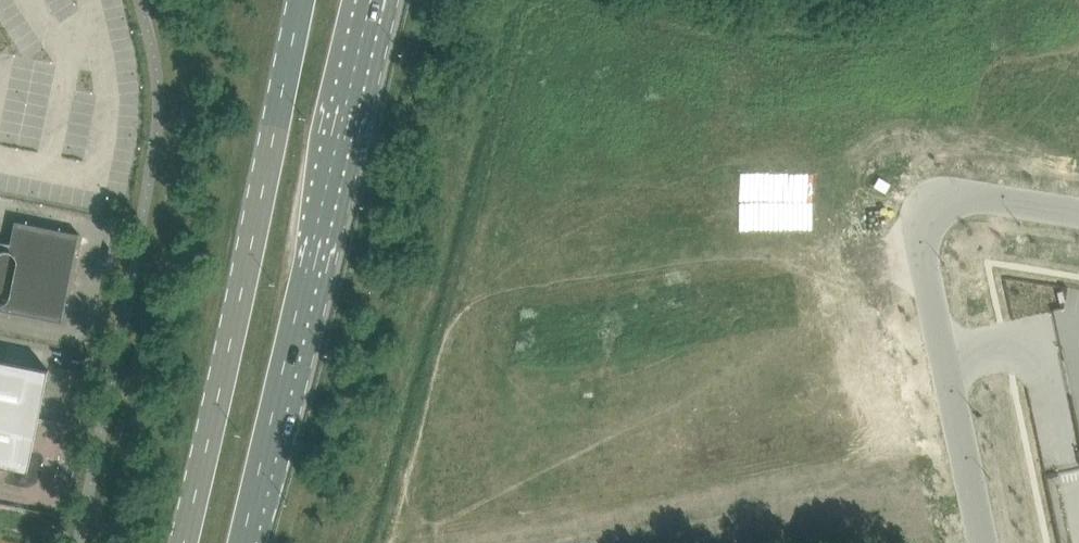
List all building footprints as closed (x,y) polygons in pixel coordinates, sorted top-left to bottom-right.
[(15,313),(62,322),(80,233),(16,221),(11,243),(10,251),(4,250),(0,253),(0,310),(15,313)] [(40,418),(50,369),(0,359),(0,413),(40,421),(40,418)]
